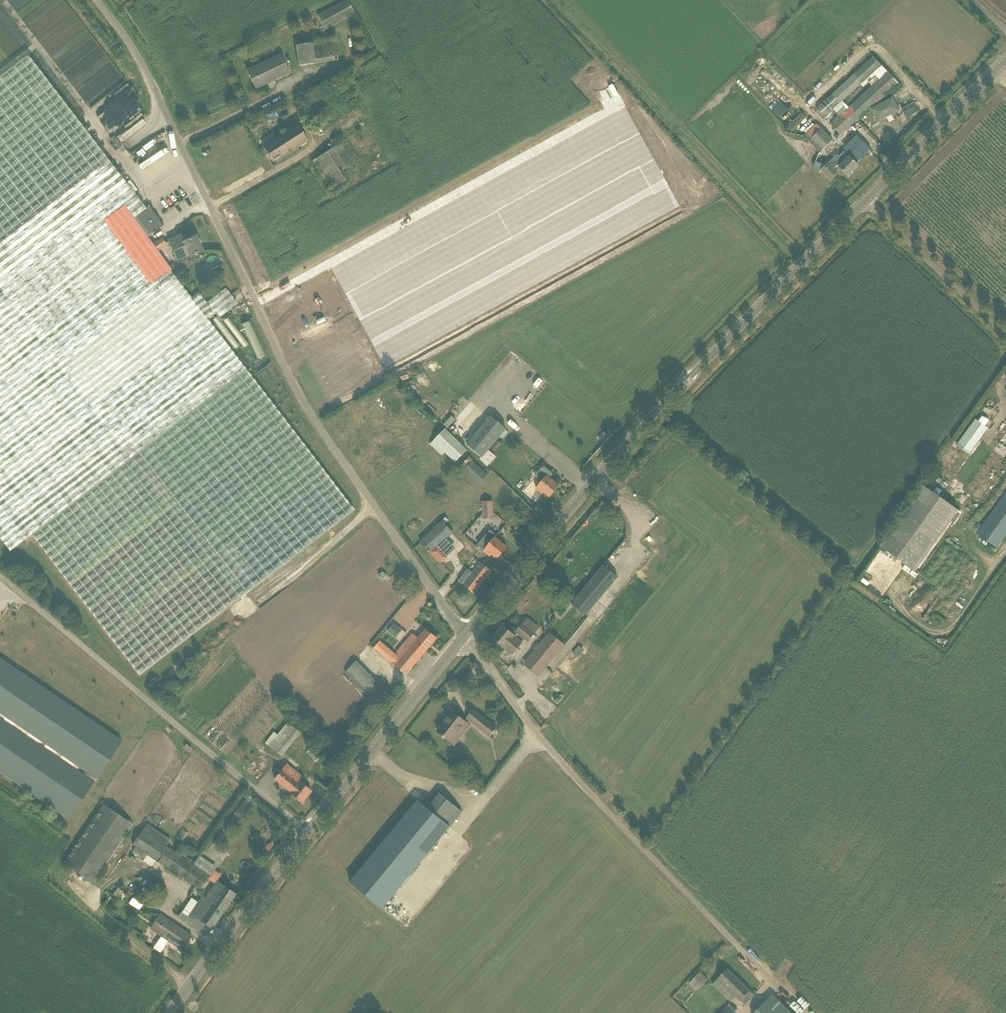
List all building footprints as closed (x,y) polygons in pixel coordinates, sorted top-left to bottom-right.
[(124,81),(65,0),(22,0),(20,1),(20,0),(18,0),(14,3),(105,128),(141,102),(130,87),(126,90),(121,83),(124,81)] [(354,14),(346,0),(342,0),(315,13),(323,29),(354,14)] [(338,60),(335,39),(296,45),(299,66),(338,60)] [(146,209),(28,55),(0,77),(0,299),(124,204),(148,237),(150,235),(145,228),(146,227),(138,215),(146,209)] [(281,55),(247,71),(255,89),(289,73),(281,55)] [(832,95),(833,96),(818,109),(825,117),(861,83),(861,84),(881,65),(873,57),(853,76),(832,95)] [(898,83),(888,72),(845,112),(843,110),(839,114),(840,115),(831,124),(841,135),(856,121),(857,122),(898,83)] [(354,89),(348,80),(338,87),(343,96),(354,89)] [(893,98),(872,109),(878,121),(899,110),(893,98)] [(772,110),(779,118),(788,109),(781,101),(772,110)] [(912,116),(919,112),(914,103),(907,106),(912,116)] [(802,113),(788,127),(793,132),(807,118),(802,113)] [(298,125),(263,147),(273,163),(308,141),(298,125)] [(833,141),(822,129),(812,139),(823,150),(833,141)] [(871,149),(858,136),(853,141),(855,143),(846,151),(858,163),(863,157),(862,156),(864,153),(866,155),(871,149)] [(346,138),(311,157),(328,188),(346,179),(341,168),(357,159),(346,138)] [(840,167),(848,176),(858,165),(844,152),(839,157),(837,155),(822,170),(831,179),(838,173),(834,170),(838,166),(840,167)] [(354,510),(207,319),(214,313),(206,303),(198,293),(191,298),(170,271),(172,270),(148,237),(124,204),(0,299),(0,538),(10,551),(32,534),(139,675),(354,510)] [(145,228),(150,235),(164,225),(149,206),(146,209),(138,215),(146,227),(145,228)] [(168,241),(174,254),(186,248),(190,257),(203,251),(196,236),(184,242),(181,235),(168,241)] [(220,317),(237,304),(225,288),(206,303),(214,313),(216,312),(220,317)] [(249,319),(240,323),(256,358),(264,355),(249,319)] [(985,426),(989,420),(983,416),(979,422),(985,426)] [(506,429),(491,417),(467,445),(482,458),(506,429)] [(979,422),(976,420),(957,446),(969,454),(987,428),(985,426),(979,422)] [(446,429),(434,441),(456,462),(468,450),(446,429)] [(1000,441),(996,439),(992,444),(996,446),(964,491),(980,502),(1005,466),(1005,432),(1000,441)] [(479,484),(487,475),(473,462),(465,470),(479,484)] [(544,492),(550,497),(559,486),(549,478),(552,474),(544,467),(536,477),(542,482),(536,489),(542,494),(544,492)] [(916,572),(959,511),(924,485),(880,546),(916,572)] [(1005,536),(1005,493),(977,534),(998,548),(1005,536)] [(482,501),(483,515),(492,515),(491,500),(482,501)] [(442,522),(421,542),(431,553),(452,533),(442,522)] [(492,554),(498,558),(507,548),(496,538),(498,536),(491,530),(478,545),(490,556),(492,554)] [(482,582),(491,570),(481,562),(472,574),(467,570),(459,581),(463,585),(474,593),(482,582)] [(618,577),(604,565),(572,604),(586,615),(618,577)] [(509,631),(504,626),(493,639),(504,648),(512,655),(523,643),(522,643),(525,639),(528,642),(535,634),(523,624),(517,631),(514,628),(511,629),(509,631)] [(418,638),(413,634),(390,661),(406,675),(411,669),(437,638),(426,629),(418,638)] [(546,667),(558,653),(544,641),(532,656),(546,667)] [(69,817),(121,740),(0,659),(0,771),(69,817)] [(383,688),(356,660),(344,671),(371,700),(383,688)] [(474,710),(467,718),(490,736),(496,728),(474,710)] [(451,742),(466,722),(453,712),(437,731),(451,742)] [(264,742),(279,755),(299,733),(286,722),(276,734),(274,732),(264,742)] [(320,758),(311,748),(307,752),(316,762),(320,758)] [(301,803),(311,791),(300,782),(303,778),(286,765),(274,779),(290,792),(289,793),(301,803)] [(440,793),(428,808),(450,827),(463,812),(440,793)] [(103,805),(63,864),(92,884),(132,824),(103,805)] [(210,877),(142,831),(133,845),(201,891),(210,877)] [(236,894),(217,881),(205,898),(201,904),(198,902),(186,920),(208,935),(236,894)] [(112,894),(123,902),(128,895),(117,887),(112,894)] [(128,903),(138,909),(142,904),(131,898),(128,903)] [(150,929),(183,951),(192,937),(160,915),(150,929)] [(754,995),(727,969),(717,979),(729,990),(724,995),(732,1002),(736,997),(740,1001),(745,1005),(754,995)] [(695,989),(705,978),(700,972),(689,983),(695,989)] [(763,1003),(754,1012),(774,1012),(763,1003)]
